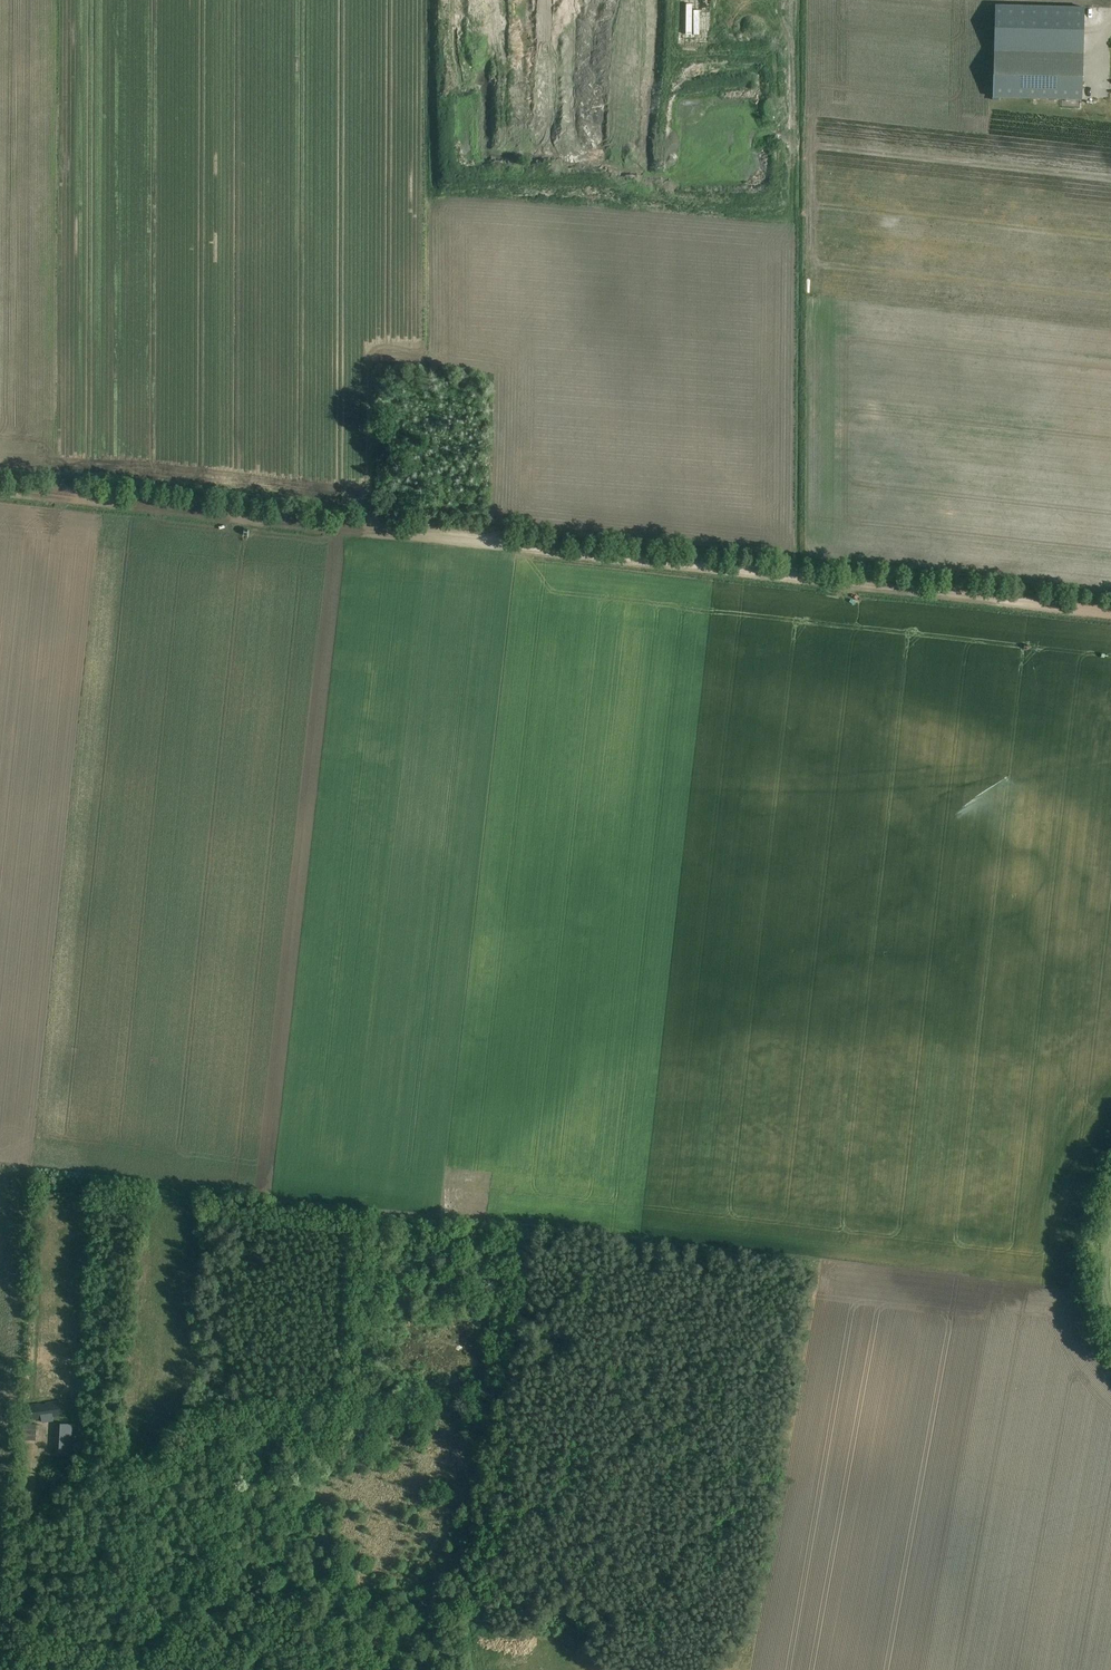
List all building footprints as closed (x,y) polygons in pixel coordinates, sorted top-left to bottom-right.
[(996,7),(995,51),(1084,54),(1085,10),(996,7)] [(993,97),(1082,99),(1084,54),(994,51),(993,97)] [(59,1402),(34,1406),(30,1406),(32,1420),(64,1416),(62,1405),(60,1405),(59,1402)] [(23,1423),(23,1440),(36,1440),(36,1424),(23,1423)] [(71,1427),(52,1428),(53,1443),(71,1442),(71,1427)]
